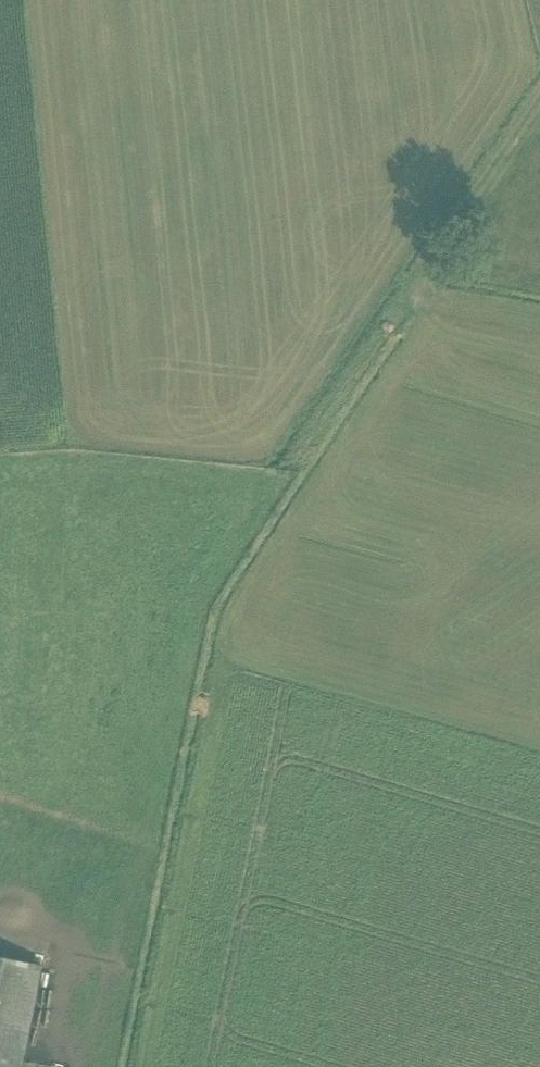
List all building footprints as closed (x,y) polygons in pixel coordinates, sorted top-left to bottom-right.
[(0,957),(0,1066),(20,1066),(41,966),(0,957)]
